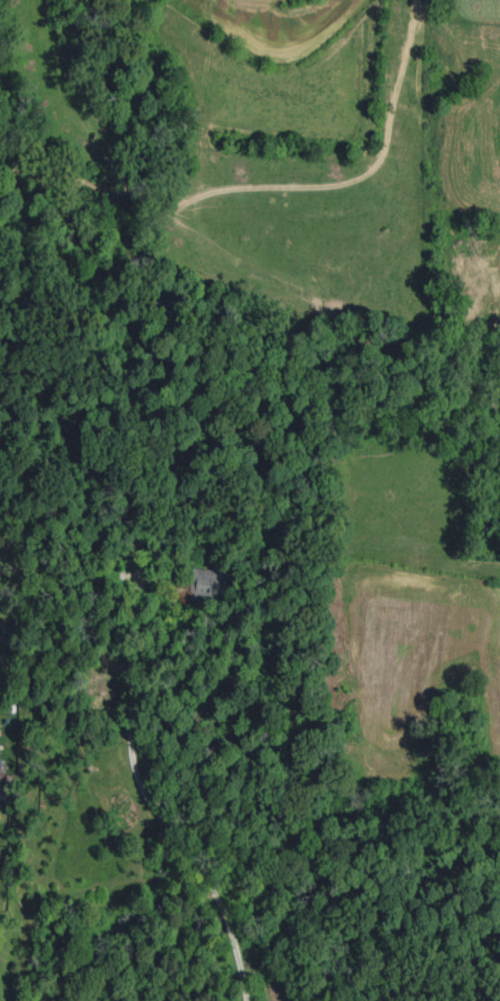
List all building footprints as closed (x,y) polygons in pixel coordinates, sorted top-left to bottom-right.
[(229,570),(192,568),(190,600),(228,602),(229,570)]
